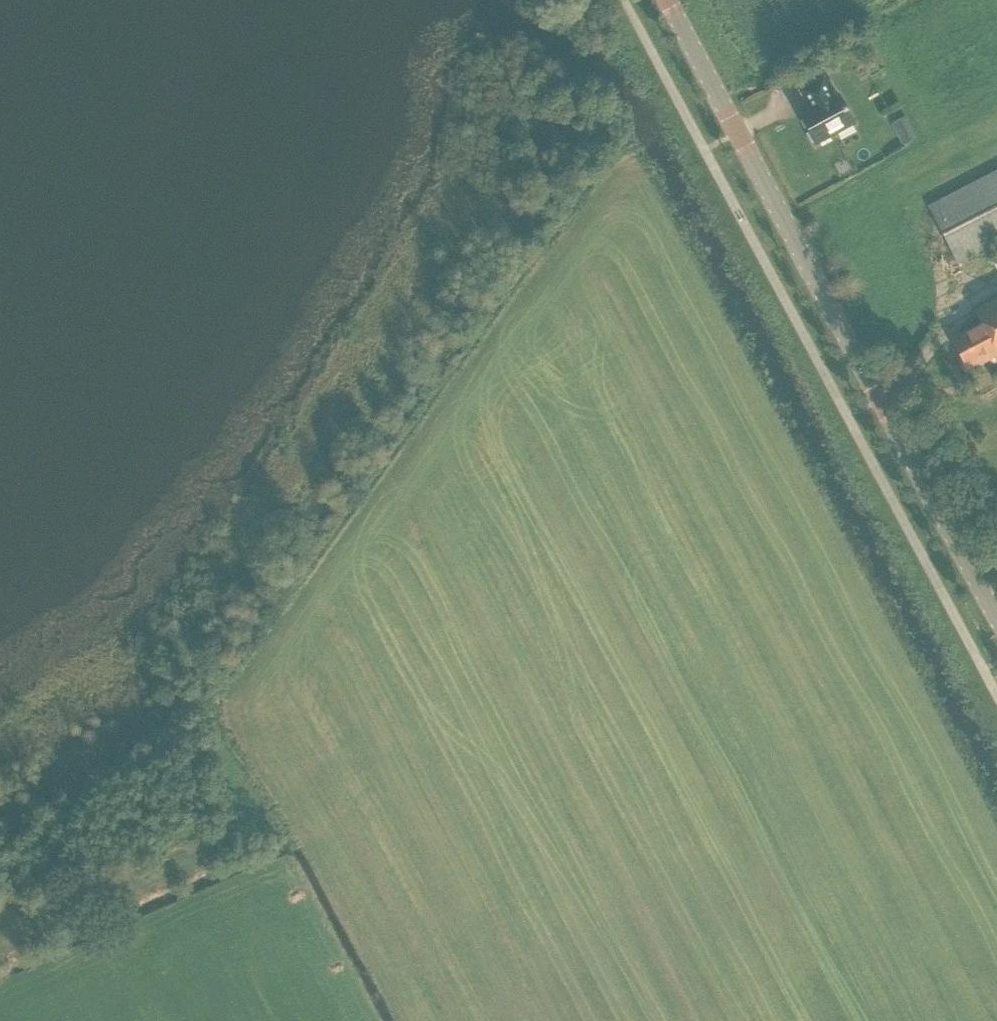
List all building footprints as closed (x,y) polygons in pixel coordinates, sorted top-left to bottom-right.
[(835,97),(824,77),(799,90),(806,104),(808,103),(811,110),(800,115),(816,144),(854,124),(839,95),(835,97)] [(915,138),(905,118),(891,125),(901,145),(915,138)] [(996,245),(996,172),(930,206),(959,264),(996,246),(996,245)] [(975,311),(982,326),(954,341),(970,372),(996,357),(996,299),(975,311)]
